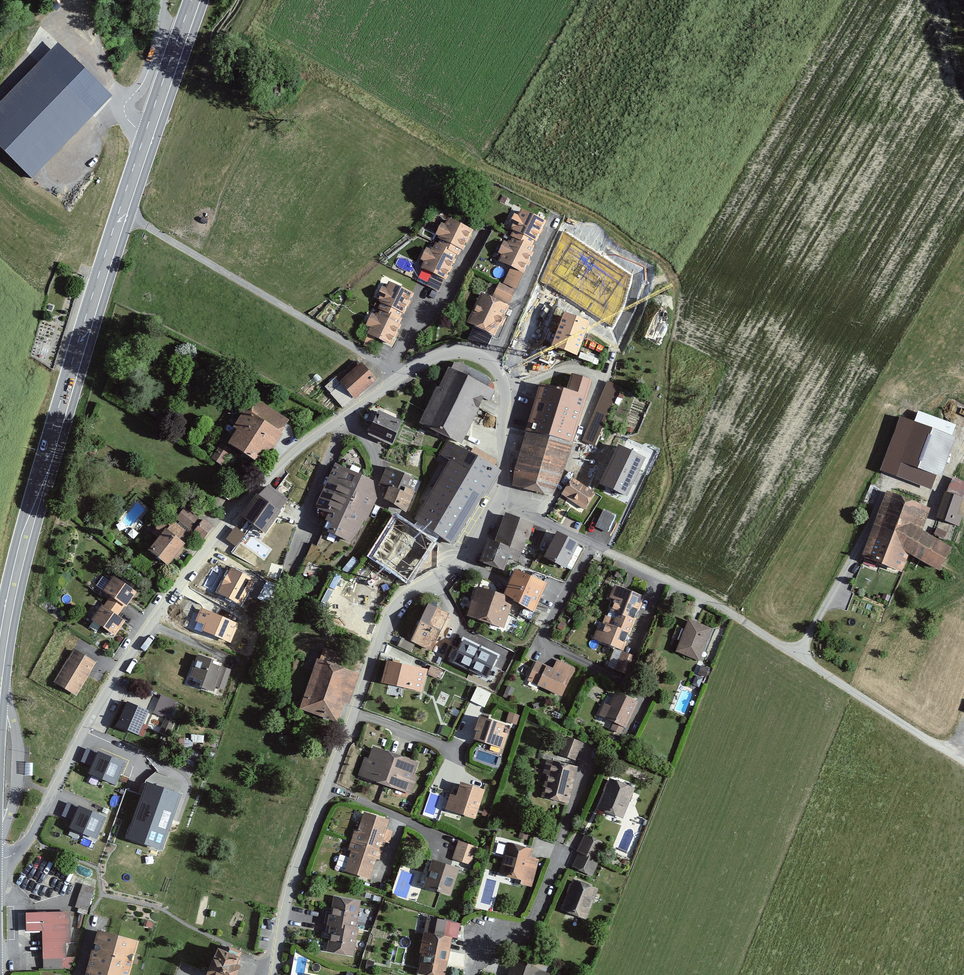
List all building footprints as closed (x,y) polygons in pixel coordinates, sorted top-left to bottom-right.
[(58,50),(0,108),(0,143),(31,175),(107,100),(58,50)] [(503,284),(517,289),(524,272),(525,272),(546,220),(518,209),(497,261),(510,267),(503,284)] [(446,280),(472,228),(447,216),(421,267),(432,273),(426,285),(437,291),(444,279),(446,280)] [(631,276),(563,231),(541,280),(612,327),(624,303),(631,276)] [(392,347),(415,293),(388,281),(364,335),(392,347)] [(515,290),(499,283),(492,298),(480,293),(466,324),(496,337),(509,306),(508,305),(515,290)] [(580,356),(593,321),(567,312),(554,347),(580,356)] [(342,408),(377,381),(360,359),(324,386),(342,408)] [(493,387),(449,366),(421,423),(464,444),(493,387)] [(568,396),(542,389),(513,485),(554,496),(561,478),(590,383),(575,378),(568,396)] [(594,445),(618,389),(608,385),(585,441),(594,445)] [(369,435),(393,447),(404,421),(380,410),(369,435)] [(266,464),(284,431),(246,411),(228,444),(266,464)] [(902,418),(877,482),(925,501),(935,475),(941,477),(956,438),(902,418)] [(223,466),(233,451),(220,442),(210,458),(223,466)] [(488,494),(499,474),(448,444),(441,455),(452,461),(416,522),(452,543),(483,491),(488,494)] [(646,457),(620,445),(601,484),(627,496),(646,457)] [(420,493),(412,488),(416,477),(387,466),(381,485),(390,489),(385,500),(409,513),(420,493)] [(335,537),(353,545),(364,520),(366,521),(375,502),(371,486),(337,471),(321,508),(335,514),(319,550),(314,549),(304,573),(317,579),(335,537)] [(937,517),(953,523),(963,494),(963,482),(953,477),(937,517)] [(561,494),(583,510),(595,494),(573,478),(561,494)] [(265,534),(279,515),(277,513),(286,501),(269,489),(260,501),(258,499),(243,519),(265,534)] [(903,572),(910,552),(941,570),(954,548),(920,528),(929,506),(889,490),(863,556),(903,572)] [(185,510),(177,520),(203,540),(213,529),(204,522),(199,528),(194,524),(198,519),(185,510)] [(506,572),(510,561),(519,564),(534,524),(505,513),(495,539),(490,537),(480,562),(506,572)] [(437,542),(397,516),(371,556),(412,582),(437,542)] [(160,540),(150,553),(168,566),(174,558),(177,560),(194,538),(174,522),(171,526),(164,520),(153,534),(160,540)] [(236,525),(227,538),(237,545),(246,532),(236,525)] [(945,536),(947,529),(937,526),(936,533),(945,536)] [(579,544),(555,532),(544,556),(568,567),(579,544)] [(275,571),(280,559),(269,554),(264,567),(275,571)] [(255,580),(231,567),(217,593),(241,606),(255,580)] [(502,629),(512,600),(534,610),(545,584),(514,570),(503,593),(478,584),(466,616),(502,629)] [(93,619),(117,636),(128,620),(119,614),(125,605),(128,607),(139,591),(115,574),(104,590),(111,595),(104,604),(104,603),(93,619)] [(103,576),(98,585),(104,588),(109,579),(103,576)] [(623,651),(645,597),(614,584),(610,596),(616,599),(603,628),(598,627),(592,639),(623,651)] [(451,618),(428,607),(412,640),(434,651),(451,618)] [(238,624),(201,609),(196,621),(204,625),(201,630),(230,642),(238,624)] [(699,661),(713,627),(690,617),(676,651),(699,661)] [(497,656),(463,640),(452,662),(487,678),(497,656)] [(78,695),(97,661),(72,648),(53,682),(78,695)] [(629,675),(636,657),(613,648),(606,666),(629,675)] [(230,669),(215,664),(216,659),(197,652),(188,676),(204,682),(202,688),(220,695),(230,669)] [(340,723),(361,674),(318,656),(298,706),(340,723)] [(383,683),(422,691),(427,668),(388,660),(383,683)] [(561,697),(574,668),(556,660),(553,669),(536,660),(526,680),(561,697)] [(704,677),(708,668),(701,664),(697,674),(704,677)] [(443,676),(444,668),(430,667),(429,674),(443,676)] [(490,693),(476,686),(469,700),(483,707),(490,693)] [(626,727),(637,701),(616,692),(610,705),(604,703),(599,716),(626,727)] [(173,703),(153,697),(149,710),(168,716),(173,703)] [(139,735),(148,711),(127,703),(118,727),(139,735)] [(517,722),(520,714),(510,711),(507,719),(517,722)] [(146,725),(164,733),(170,721),(152,713),(146,725)] [(507,724),(479,716),(475,730),(478,731),(476,739),(503,748),(507,734),(505,733),(507,724)] [(575,761),(581,742),(565,737),(558,755),(575,761)] [(358,777),(410,796),(417,777),(413,776),(418,762),(374,746),(369,758),(365,757),(358,777)] [(123,766),(98,756),(90,775),(115,785),(123,766)] [(569,804),(578,766),(547,759),(544,773),(547,774),(545,786),(550,787),(547,799),(569,804)] [(623,819),(635,787),(610,778),(598,809),(623,819)] [(445,809),(476,819),(486,790),(462,781),(457,796),(450,794),(445,809)] [(179,798),(147,787),(129,839),(162,850),(179,798)] [(104,821),(80,811),(72,830),(96,840),(104,821)] [(390,820),(364,811),(345,870),(370,879),(390,820)] [(605,842),(585,834),(572,867),(592,875),(605,842)] [(533,846),(507,840),(499,874),(533,883),(539,858),(531,857),(533,846)] [(471,866),(477,847),(457,841),(451,860),(471,866)] [(422,887),(452,897),(462,868),(432,858),(422,887)] [(587,921),(599,889),(572,878),(559,910),(587,921)] [(94,888),(81,884),(74,909),(86,913),(94,888)] [(362,899),(333,896),(326,953),(355,956),(362,899)] [(70,969),(69,913),(27,914),(27,932),(44,931),(45,969),(70,969)] [(422,974),(447,974),(452,941),(458,942),(461,923),(428,918),(425,934),(423,934),(418,974),(422,974)] [(102,930),(87,974),(129,974),(140,942),(102,930)] [(243,968),(237,965),(240,957),(222,949),(210,974),(240,974),(243,968)] [(540,972),(541,969),(512,960),(508,974),(550,974),(540,972)]
